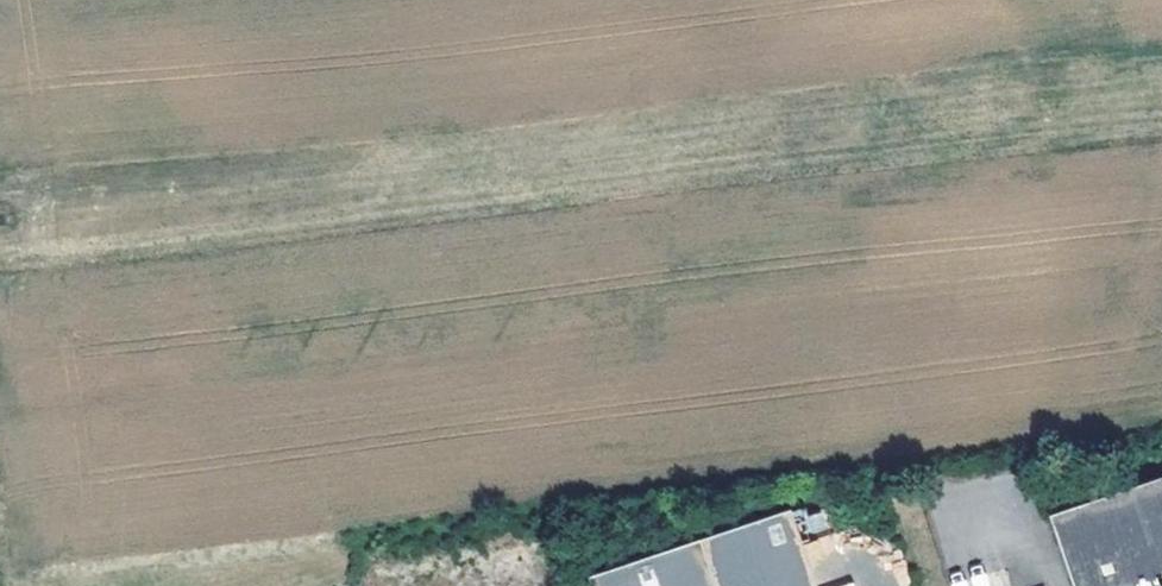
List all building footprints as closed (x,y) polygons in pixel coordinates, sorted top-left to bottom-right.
[(1049,515),(1072,585),(1161,585),(1161,478),(1049,515)] [(793,511),(608,572),(613,585),(818,585),(793,511)]
